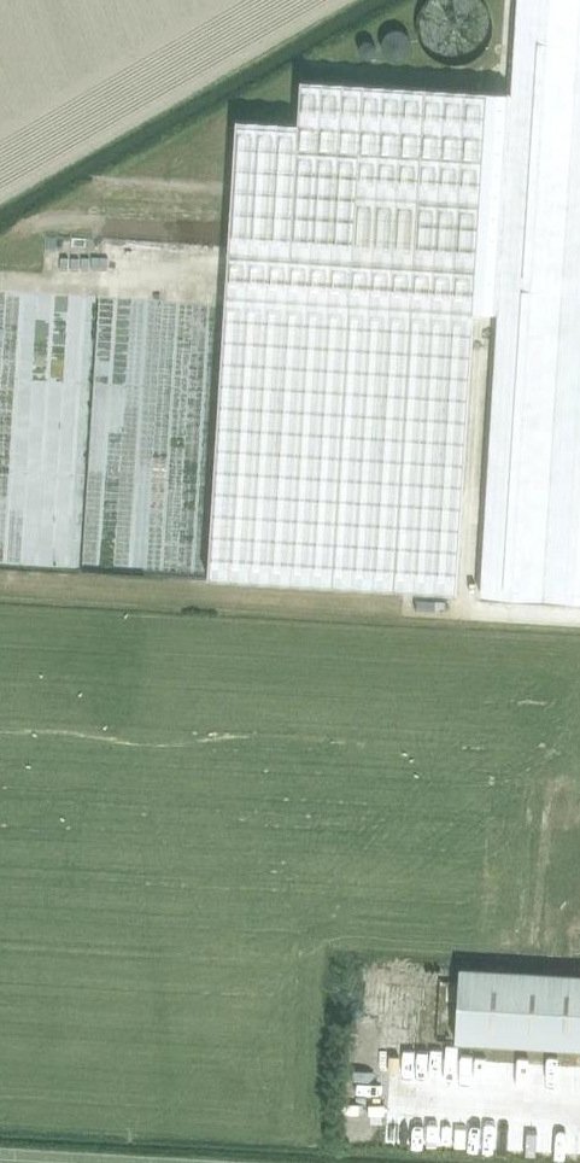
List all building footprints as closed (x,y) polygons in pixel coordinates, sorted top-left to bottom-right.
[(211,581),(258,584),(462,596),(478,312),(496,313),(496,319),(480,602),(579,607),(579,0),(514,0),(509,91),(372,84),(301,80),(299,123),(237,119),(227,297),(211,581)] [(419,36),(425,47),(435,55),(446,60),(459,60),(471,56),(481,48),(487,37),(489,25),(487,12),(481,1),(480,0),(427,0),(426,1),(419,11),(417,24),(419,36)] [(454,1041),(579,1049),(579,972),(458,964),(454,1041)]
